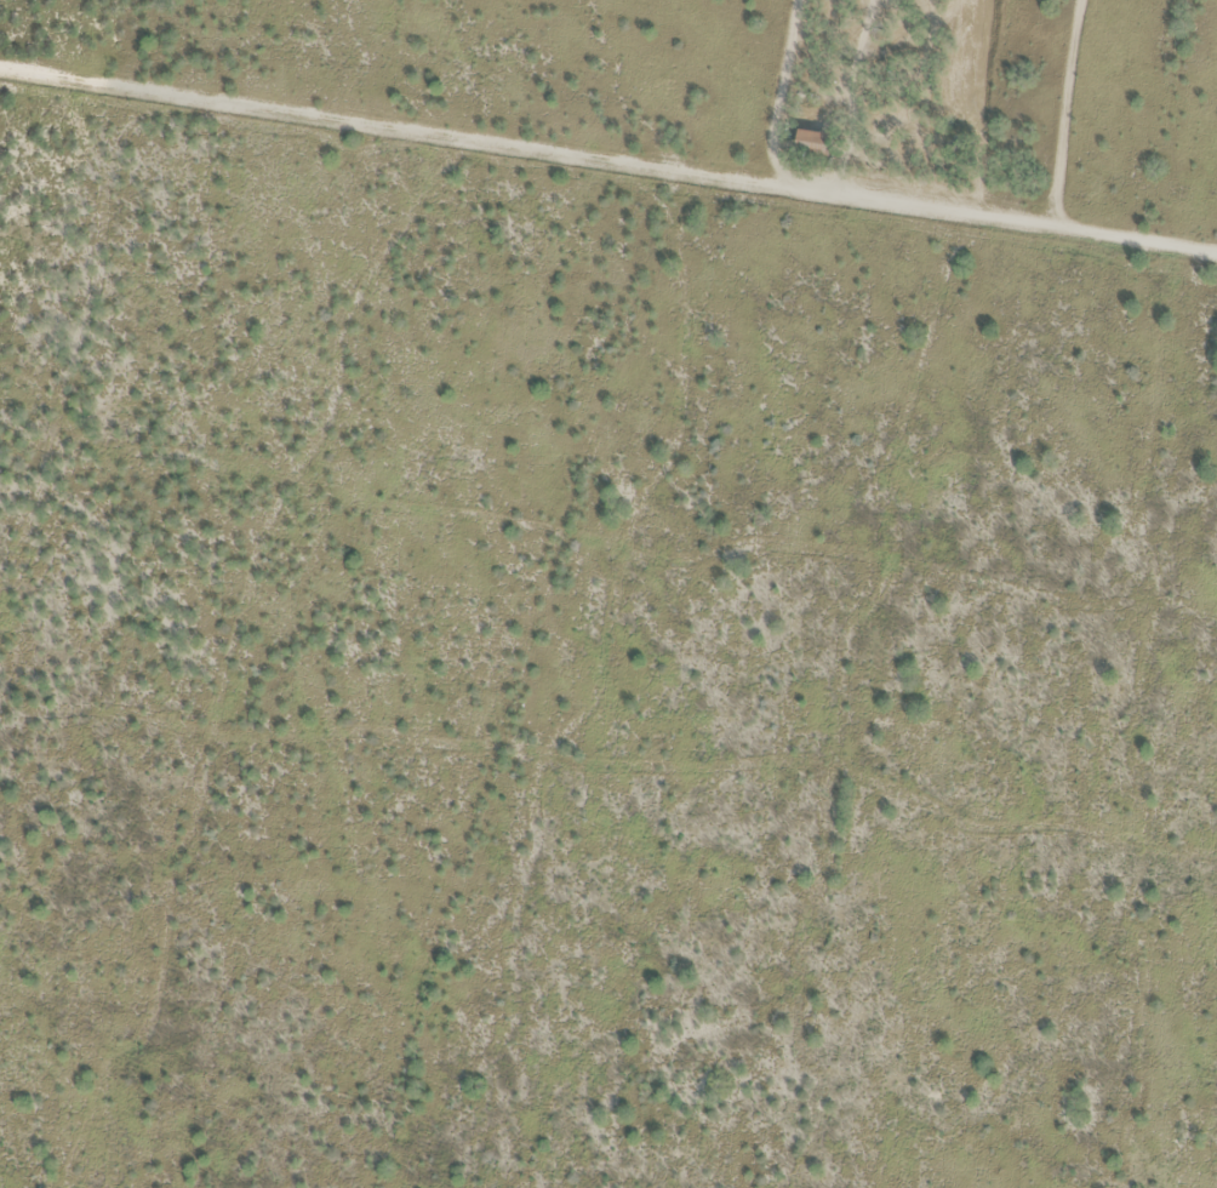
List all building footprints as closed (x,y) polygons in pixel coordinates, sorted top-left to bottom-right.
[(794,152),(829,158),(833,135),(798,129),(794,152)]
